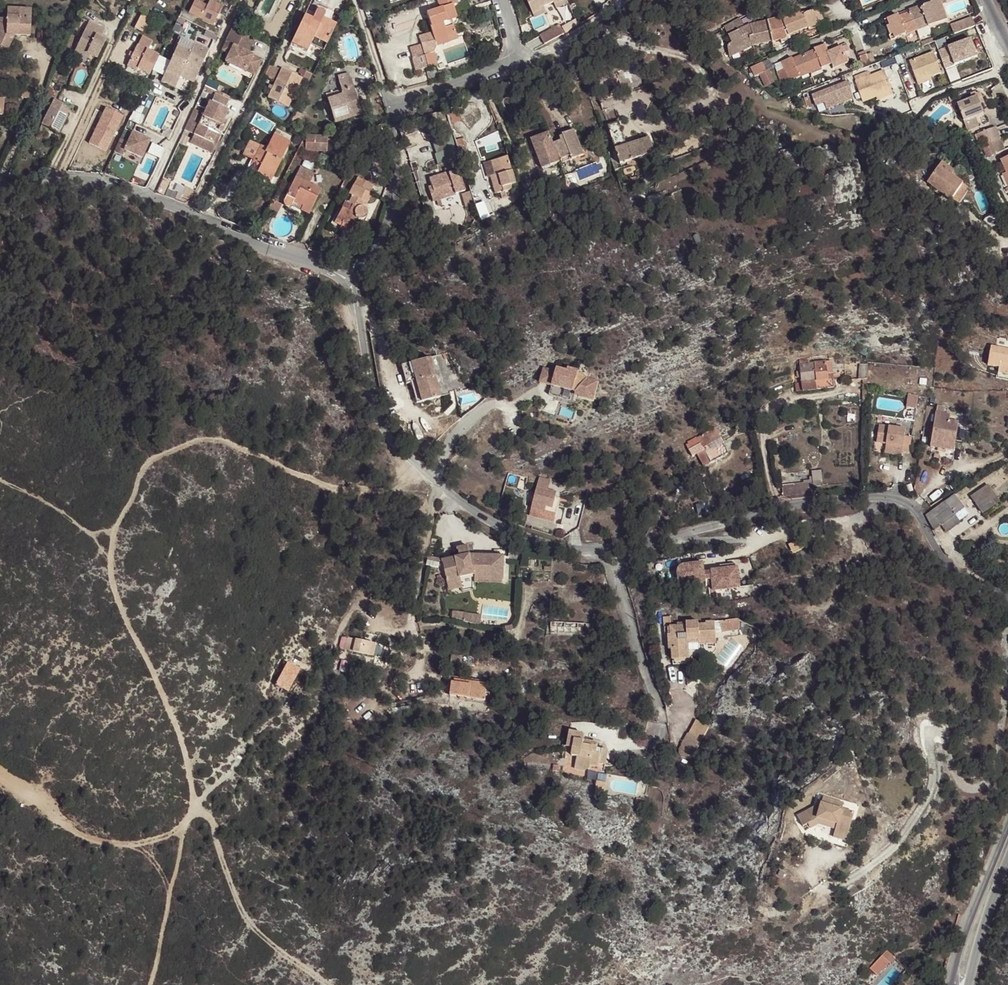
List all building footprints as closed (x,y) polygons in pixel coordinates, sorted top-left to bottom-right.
[(210,0),(207,0),(205,4),(196,0),(191,0),(185,14),(212,25),(221,4),(210,0)] [(439,9),(425,13),(429,26),(431,32),(418,37),(421,45),(410,49),(414,59),(412,60),(416,71),(437,64),(433,53),(436,46),(457,39),(453,25),(448,27),(446,21),(451,20),(457,18),(452,4),(456,2),(455,0),(436,0),(439,9)] [(532,12),(543,6),(553,2),(559,0),(526,0),(532,12)] [(566,0),(559,0),(553,2),(556,8),(568,3),(566,0)] [(940,0),(934,0),(930,1),(931,3),(923,5),(924,7),(919,9),(918,6),(909,10),(916,29),(927,25),(928,27),(947,19),(940,0)] [(546,12),(543,6),(532,12),(534,18),(546,12)] [(823,22),(817,6),(802,11),(803,13),(800,14),(799,12),(767,20),(772,41),(772,42),(780,40),(781,43),(789,39),(788,37),(796,33),(807,27),(808,28),(823,22)] [(0,18),(0,46),(6,35),(14,35),(30,36),(31,9),(7,8),(7,19),(0,18)] [(323,18),(329,21),(334,12),(325,8),(323,11),(324,11),(324,13),(325,13),(325,14),(325,15),(324,16),(323,18)] [(304,15),(291,43),(307,51),(311,44),(314,38),(327,44),(336,24),(329,21),(323,18),(324,16),(325,15),(325,14),(325,13),(324,13),(324,11),(323,11),(323,10),(322,10),(321,9),(320,9),(319,9),(318,9),(318,10),(317,10),(317,11),(316,11),(316,12),(313,19),(304,15)] [(916,29),(910,12),(908,13),(908,10),(897,14),(897,15),(886,19),(889,26),(886,27),(890,35),(892,35),(894,39),(905,35),(905,33),(916,29)] [(134,28),(144,33),(151,18),(141,14),(134,28)] [(975,26),(972,17),(950,25),(953,34),(975,26)] [(739,18),(723,26),(732,43),(728,44),(727,46),(727,48),(729,57),(738,53),(740,51),(740,50),(741,50),(752,45),(753,46),(772,41),(767,20),(750,25),(744,27),(739,18)] [(89,22),(83,33),(104,44),(105,40),(100,37),(104,30),(89,22)] [(545,43),(564,32),(559,24),(540,35),(545,43)] [(225,43),(232,47),(229,54),(225,62),(245,71),(245,70),(256,75),(263,60),(249,54),(246,52),(252,38),(232,30),(225,43)] [(97,58),(104,44),(83,33),(74,52),(89,58),(90,55),(97,58)] [(14,35),(6,35),(0,46),(8,50),(14,35)] [(150,74),(158,56),(148,50),(152,41),(142,36),(133,54),(131,52),(129,56),(132,57),(127,66),(137,71),(138,69),(150,74)] [(973,37),(938,49),(949,81),(962,76),(958,63),(980,55),(973,37)] [(194,83),(208,51),(181,38),(165,72),(179,79),(180,76),(194,83)] [(256,40),(252,38),(246,52),(249,54),(256,40)] [(314,38),(311,44),(323,50),(327,44),(314,38)] [(232,47),(225,43),(222,51),(229,54),(232,47)] [(827,52),(824,44),(817,47),(817,49),(814,51),(814,50),(804,55),(810,71),(821,66),(821,68),(832,64),(833,68),(848,62),(844,53),(841,47),(841,46),(827,52)] [(875,61),(872,53),(866,55),(869,63),(875,61)] [(941,72),(934,53),(909,62),(917,81),(941,72)] [(810,71),(804,55),(793,59),(790,60),(789,58),(781,61),(784,68),(777,71),(782,83),(788,80),(789,81),(800,77),(799,75),(810,71)] [(869,63),(866,55),(859,57),(863,67),(870,64),(869,63)] [(268,98),(288,107),(301,78),(282,68),(268,98)] [(892,90),(884,71),(855,82),(862,101),(876,96),(892,90)] [(175,88),(179,79),(165,72),(161,81),(175,88)] [(335,124),(366,113),(362,102),(359,103),(357,99),(351,78),(349,78),(347,74),(337,77),(341,91),(326,96),(335,124)] [(930,76),(917,81),(918,84),(931,79),(930,76)] [(208,80),(205,86),(216,91),(219,85),(208,80)] [(802,95),(805,108),(825,103),(826,107),(851,101),(847,84),(802,95)] [(894,96),(892,90),(876,96),(878,102),(894,96)] [(224,108),(230,97),(216,91),(211,102),(209,102),(190,144),(208,152),(217,133),(221,135),(224,126),(221,125),(224,119),(228,110),(224,108)] [(978,98),(977,96),(957,104),(963,121),(975,116),(984,113),(980,105),(978,98)] [(71,107),(54,99),(41,125),(42,126),(48,129),(59,134),(65,121),(63,120),(65,115),(67,116),(71,107)] [(101,107),(86,144),(106,152),(121,115),(101,107)] [(455,122),(462,119),(457,108),(450,111),(455,122)] [(732,112),(735,128),(747,125),(744,110),(732,112)] [(257,112),(252,123),(271,132),(277,122),(257,112)] [(978,124),(975,116),(963,121),(967,129),(978,124)] [(649,138),(626,145),(619,122),(608,126),(615,149),(620,164),(630,161),(636,158),(654,152),(649,138)] [(46,134),(48,129),(42,126),(39,131),(46,134)] [(1001,139),(996,126),(977,134),(982,147),(988,144),(1001,139)] [(583,154),(574,130),(562,135),(562,136),(560,137),(561,141),(554,143),(562,163),(583,154)] [(280,160),(288,141),(278,137),(280,133),(275,131),(273,134),(266,148),(263,147),(256,162),(253,161),(247,173),(255,177),(256,175),(270,182),(280,160)] [(120,139),(114,152),(122,156),(124,150),(141,158),(149,141),(132,133),(128,143),(120,139)] [(560,162),(549,133),(531,140),(542,169),(560,162)] [(432,139),(437,153),(450,149),(444,134),(432,139)] [(291,135),(288,141),(295,145),(298,138),(291,135)] [(327,137),(305,136),(305,151),(326,152),(327,137)] [(1005,149),(1001,139),(988,144),(992,155),(1005,149)] [(243,155),(253,161),(256,162),(263,147),(250,141),(243,155)] [(620,164),(615,149),(612,150),(617,165),(620,164)] [(446,154),(436,158),(438,165),(448,161),(446,154)] [(512,171),(508,157),(484,163),(487,176),(490,175),(495,194),(500,192),(502,197),(507,196),(505,190),(512,189),(511,185),(516,183),(512,171)] [(954,171),(942,162),(938,168),(950,176),(951,175),(954,171)] [(284,201),(283,201),(283,202),(283,204),(284,205),(284,206),(285,207),(286,207),(287,207),(288,207),(289,207),(290,206),(291,205),(294,201),(303,205),(300,210),(309,214),(321,190),(309,184),(314,174),(300,167),(284,201)] [(465,191),(458,170),(451,173),(449,168),(444,169),(446,174),(429,179),(431,187),(435,200),(465,191)] [(963,183),(951,175),(950,176),(938,168),(927,183),(950,200),(963,183)] [(362,208),(360,208),(362,203),(365,205),(371,194),(369,193),(372,186),(358,178),(336,219),(342,223),(341,226),(351,231),(357,219),(359,220),(361,220),(362,219),(364,219),(365,218),(366,216),(366,215),(366,213),(366,212),(365,210),(364,209),(363,209),(363,208),(362,208)] [(968,187),(963,183),(950,200),(956,204),(968,187)] [(678,209),(673,197),(663,201),(666,208),(669,207),(671,211),(678,209)] [(480,217),(494,212),(489,200),(475,205),(480,217)] [(273,201),(269,210),(276,214),(281,205),(273,201)] [(294,201),(291,205),(300,210),(303,205),(294,201)] [(991,346),(988,365),(999,367),(998,372),(1007,374),(1007,349),(991,346)] [(440,396),(430,357),(401,365),(406,384),(411,382),(416,403),(440,396)] [(833,373),(831,361),(826,362),(826,363),(814,364),(814,363),(811,363),(799,365),(800,371),(801,377),(802,391),(834,388),(833,379),(828,380),(827,374),(833,373)] [(867,379),(867,362),(859,363),(859,366),(859,380),(863,379),(867,379)] [(595,397),(598,379),(588,377),(581,369),(567,366),(567,369),(556,367),(556,371),(544,368),(541,383),(553,385),(551,395),(572,399),(574,390),(577,391),(580,394),(595,397)] [(948,421),(943,420),(944,414),(945,408),(937,406),(931,447),(938,448),(946,449),(954,451),(956,437),(953,436),(954,429),(957,429),(958,422),(948,421)] [(905,429),(879,425),(876,442),(886,444),(902,446),(901,451),(909,452),(911,437),(904,436),(905,429)] [(728,453),(715,429),(698,439),(697,438),(687,443),(688,444),(686,446),(691,454),(695,452),(703,467),(728,453)] [(902,446),(886,444),(885,453),(901,455),(901,451),(902,446)] [(782,470),(780,454),(774,455),(776,471),(782,470)] [(821,481),(820,471),(812,472),(813,482),(819,481),(821,481)] [(550,481),(539,478),(529,516),(554,522),(556,514),(553,508),(554,501),(557,492),(547,490),(550,481)] [(819,481),(813,482),(793,484),(793,487),(782,488),(783,496),(788,500),(815,496),(814,486),(820,486),(819,481)] [(998,501),(987,486),(972,497),(982,512),(998,501)] [(964,507),(955,494),(926,515),(933,530),(941,524),(945,530),(959,521),(954,514),(964,507)] [(969,514),(964,507),(954,514),(959,521),(969,514)] [(503,556),(469,555),(468,546),(458,548),(460,557),(442,560),(448,590),(463,587),(460,577),(475,574),(474,578),(503,579),(503,556)] [(427,557),(425,565),(439,568),(441,560),(427,557)] [(678,583),(679,585),(713,583),(714,592),(741,591),(739,572),(713,574),(713,576),(705,577),(704,567),(686,568),(685,568),(684,568),(683,568),(681,569),(680,570),(679,571),(678,572),(678,574),(678,576),(678,579),(678,581),(678,583)] [(452,610),(451,618),(480,621),(481,614),(452,610)] [(739,621),(736,619),(731,620),(732,629),(739,628),(739,621)] [(731,620),(719,622),(721,631),(732,629),(731,620)] [(698,625),(698,622),(686,623),(686,626),(670,628),(671,635),(668,635),(669,650),(672,650),(673,660),(686,659),(685,639),(698,639),(698,642),(716,641),(715,622),(706,623),(706,624),(698,625)] [(669,650),(668,635),(671,635),(670,628),(664,628),(667,661),(673,660),(672,650),(669,650)] [(353,651),(355,639),(347,637),(344,649),(353,651)] [(375,644),(355,639),(353,651),(372,656),(375,644)] [(698,639),(685,639),(686,659),(689,659),(688,643),(698,642),(698,639)] [(287,691),(299,669),(287,662),(275,685),(287,691)] [(491,682),(450,676),(449,684),(451,684),(450,695),(485,700),(487,689),(490,689),(491,682)] [(709,727),(697,720),(689,734),(701,740),(709,727)] [(598,743),(589,742),(588,746),(583,745),(584,741),(585,736),(585,735),(584,735),(583,734),(570,732),(567,747),(573,748),(571,756),(577,757),(575,768),(589,771),(590,765),(599,767),(599,763),(601,754),(596,753),(597,748),(598,743)] [(689,734),(687,732),(681,744),(682,745),(679,751),(679,752),(691,759),(701,740),(689,734)] [(605,764),(608,750),(602,749),(601,754),(599,763),(605,764)] [(606,782),(597,780),(595,791),(603,793),(606,782)] [(842,809),(844,803),(823,797),(820,807),(816,806),(797,817),(803,827),(808,824),(818,818),(837,824),(835,829),(834,832),(847,836),(855,813),(842,809)] [(837,824),(818,818),(808,824),(810,829),(819,824),(835,829),(837,824)] [(847,836),(834,832),(833,837),(846,841),(847,836)] [(894,958),(887,951),(882,956),(890,963),(894,958)] [(890,963),(882,956),(870,968),(877,976),(890,963)]
